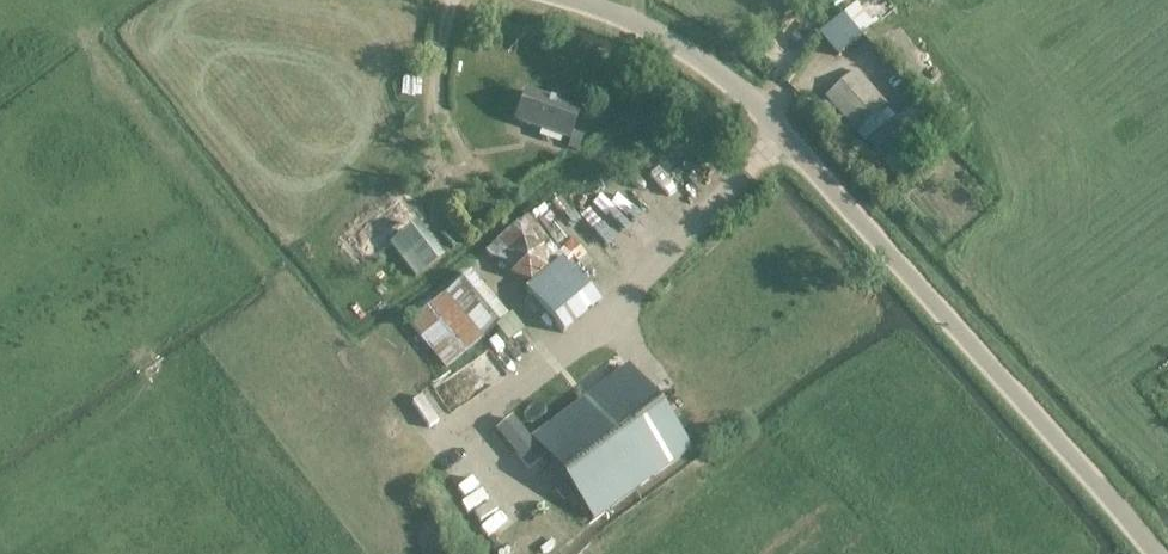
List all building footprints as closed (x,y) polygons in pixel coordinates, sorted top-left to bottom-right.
[(844,14),(820,33),(839,56),(863,34),(844,14)] [(893,113),(904,104),(865,57),(854,66),(893,113)] [(859,133),(888,109),(856,71),(828,95),(859,133)] [(517,120),(570,139),(580,110),(527,91),(517,120)] [(893,174),(944,133),(919,101),(868,142),(893,174)] [(346,235),(365,262),(397,239),(422,219),(404,194),(346,235)] [(422,219),(397,239),(418,269),(444,250),(422,219)] [(600,307),(560,259),(523,290),(563,338),(600,307)] [(506,318),(468,273),(442,293),(481,339),(506,318)] [(445,369),(481,339),(442,293),(406,323),(445,369)] [(500,343),(510,357),(526,347),(517,332),(500,343)] [(691,451),(626,367),(530,440),(592,524),(691,451)] [(523,444),(508,453),(519,471),(534,461),(523,444)]
